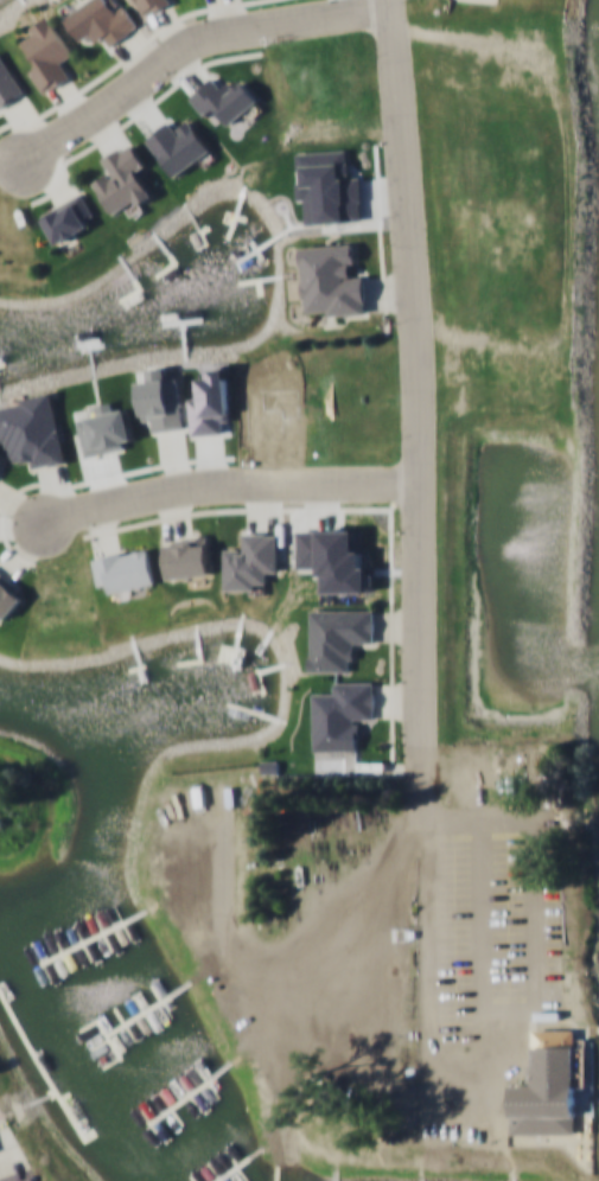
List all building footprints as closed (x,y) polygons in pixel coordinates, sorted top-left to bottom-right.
[(78,39),(89,32),(95,42),(106,36),(110,44),(140,25),(126,4),(115,9),(109,0),(86,0),(63,14),(78,39)] [(43,92),(74,75),(66,60),(75,56),(51,13),(21,31),(39,60),(28,66),(43,92)] [(12,69),(0,76),(0,106),(25,92),(12,69)] [(90,225),(87,218),(95,213),(83,192),(42,213),(57,243),(90,225)] [(368,312),(365,275),(355,275),(353,242),(302,244),(305,314),(368,312)] [(209,535),(163,540),(166,579),(212,575),(209,535)] [(93,555),(98,585),(110,582),(111,592),(157,583),(148,544),(93,555)] [(27,592),(0,571),(0,614),(7,619),(27,592)] [(375,611),(375,643),(356,644),(356,660),(350,660),(350,672),(313,672),(313,611),(375,611)] [(375,683),(376,720),(355,720),(355,726),(362,726),(362,738),(358,738),(358,751),(317,752),(316,695),(337,695),(337,683),(375,683)] [(578,1046),(578,1132),(514,1132),(514,1085),(537,1085),(537,1046),(578,1046)]
